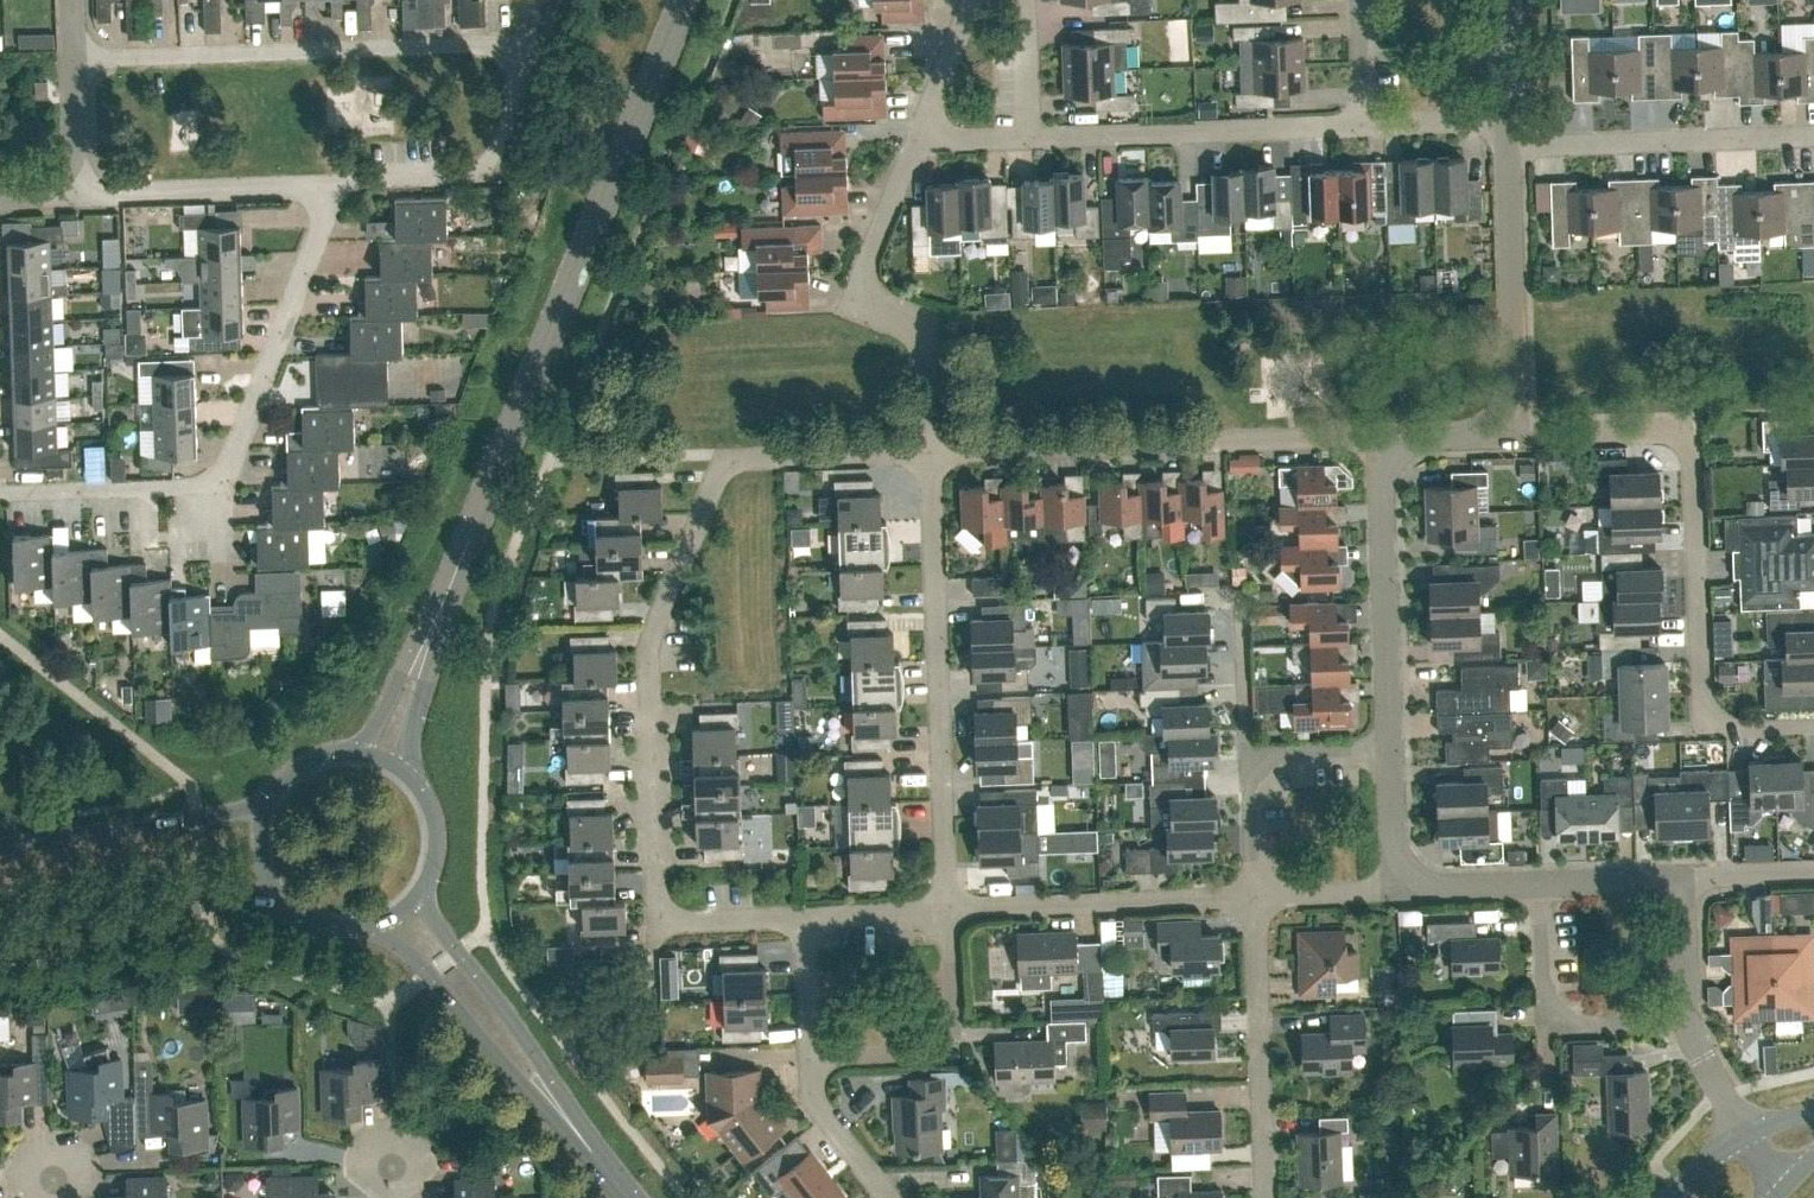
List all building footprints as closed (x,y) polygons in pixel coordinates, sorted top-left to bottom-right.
[(98,20),(112,20),(111,0),(97,0),(98,20)] [(128,35),(140,35),(139,6),(144,0),(127,0),(128,35)] [(163,0),(152,0),(153,14),(163,14),(163,0)] [(205,31),(222,31),(221,0),(204,0),(205,31)] [(246,22),(266,21),(265,0),(246,0),(246,22)] [(280,7),(281,24),(293,23),(292,9),(298,2),(298,0),(280,0),(280,7)] [(306,14),(317,13),(316,0),(306,0),(306,14)] [(343,17),(342,0),(332,0),(332,17),(343,17)] [(358,28),(372,27),(371,3),(374,0),(357,0),(358,28)] [(404,26),(419,26),(418,0),(403,0),(404,26)] [(435,26),(447,25),(446,1),(452,1),(451,0),(434,0),(435,26)] [(460,25),(472,24),(471,0),(459,0),(460,25)] [(874,7),(882,7),(882,21),(919,20),(918,0),(874,0),(874,7)] [(1122,13),(1150,12),(1150,0),(1121,0),(1122,13)] [(1283,0),(1239,0),(1239,1),(1215,2),(1215,21),(1271,19),(1270,0),(1283,0)] [(1561,12),(1578,11),(1578,0),(1560,0),(1561,12)] [(1212,24),(1193,24),(1194,39),(1213,38),(1212,24)] [(1239,40),(1240,65),(1304,63),(1303,37),(1266,38),(1266,24),(1233,25),(1233,40),(1239,40)] [(1063,43),(1064,69),(1114,67),(1127,67),(1126,41),(1132,41),(1131,26),(1099,27),(1099,42),(1063,43)] [(1714,95),(1739,94),(1737,38),(1738,38),(1738,29),(1721,30),(1696,31),(1698,87),(1714,86),(1714,95)] [(54,31),(38,32),(39,47),(55,46),(54,31)] [(1682,96),(1682,87),(1698,87),(1696,31),(1671,32),(1655,32),(1657,97),(1682,96)] [(1655,32),(1638,33),(1639,47),(1614,48),(1615,90),(1631,89),(1632,98),(1657,97),(1655,32)] [(817,77),(834,76),(886,75),(885,58),(878,58),(878,33),(841,34),(841,48),(833,49),(834,52),(817,52),(817,77)] [(1599,99),(1599,90),(1615,90),(1614,48),(1589,49),(1589,35),(1571,35),(1573,100),(1599,99)] [(1797,92),(1797,100),(1813,100),(1813,35),(1803,36),(1804,50),(1779,51),(1781,92),(1797,92)] [(1765,101),(1765,93),(1781,92),(1779,51),(1755,52),(1754,37),(1738,38),(1737,38),(1739,94),(1739,102),(1765,101)] [(1305,89),(1304,63),(1240,65),(1241,91),(1235,91),(1236,106),(1268,105),(1267,91),(1305,89)] [(1134,107),(1134,93),(1115,93),(1114,67),(1064,69),(1065,96),(1101,94),(1101,109),(1134,107)] [(880,92),(886,91),(886,75),(834,76),(835,101),(823,102),(824,118),(844,117),(880,116),(880,92)] [(48,80),(36,80),(36,97),(48,97),(48,80)] [(796,172),(847,170),(847,153),(840,154),(839,129),(780,131),(781,150),(782,173),(796,172)] [(1465,157),(1433,158),(1435,206),(1454,205),(1455,219),(1483,218),(1481,183),(1466,183),(1465,157)] [(1387,186),(1388,222),(1415,221),(1415,207),(1435,206),(1433,158),(1401,160),(1402,186),(1387,186)] [(1368,214),(1387,213),(1386,180),(1374,181),(1367,174),(1366,161),(1353,161),(1353,169),(1338,169),(1340,215),(1368,214)] [(1307,179),(1291,180),(1292,196),(1292,212),(1311,211),(1312,216),(1340,215),(1338,169),(1323,170),(1323,162),(1310,163),(1310,176),(1307,179)] [(1273,164),(1242,165),(1243,170),(1245,210),(1246,210),(1274,209),(1275,227),(1293,226),(1292,212),(1292,196),(1274,197),(1273,164)] [(783,214),(842,212),(841,187),(848,187),(847,170),(796,172),(796,185),(782,186),(783,214)] [(1245,210),(1243,170),(1214,171),(1215,204),(1196,204),(1196,207),(1197,207),(1198,234),(1199,234),(1231,233),(1230,215),(1246,215),(1246,210),(1245,210)] [(1098,205),(1084,206),(1083,173),(1053,174),(1053,179),(1054,179),(1055,219),(1056,219),(1075,218),(1075,236),(1100,235),(1098,205)] [(1702,240),(1718,239),(1719,239),(1716,183),(1717,183),(1717,174),(1691,175),(1691,184),(1675,184),(1677,226),(1701,226),(1702,240)] [(1653,241),(1652,227),(1677,226),(1675,184),(1659,185),(1659,176),(1634,177),(1636,242),(1653,241)] [(989,177),(959,178),(958,178),(958,183),(959,183),(960,223),(961,223),(961,228),(961,239),(981,238),(981,242),(1008,241),(1007,204),(990,205),(989,177)] [(1150,221),(1149,181),(1149,177),(1118,178),(1119,206),(1102,206),(1104,267),(1118,266),(1118,259),(1131,258),(1130,222),(1149,221),(1150,221)] [(1619,228),(1619,243),(1636,242),(1634,177),(1609,178),(1609,187),(1593,187),(1594,229),(1619,228)] [(1035,224),(1056,223),(1056,219),(1055,219),(1054,179),(1053,179),(1024,180),(1025,206),(1012,206),(1013,237),(1036,236),(1035,224)] [(1570,244),(1570,230),(1594,229),(1593,187),(1577,188),(1576,179),(1550,180),(1553,245),(1570,244)] [(1813,244),(1813,179),(1799,180),(1802,245),(1813,244)] [(1150,241),(1199,239),(1199,234),(1198,234),(1197,207),(1196,207),(1180,208),(1179,180),(1149,181),(1150,221),(1149,221),(1150,241)] [(1783,231),(1785,245),(1802,245),(1799,180),(1774,181),(1774,189),(1758,190),(1760,232),(1783,231)] [(1760,258),(1760,232),(1758,190),(1742,191),(1742,182),(1717,183),(1716,183),(1719,239),(1718,239),(1718,248),(1734,247),(1734,252),(1759,251),(1759,258),(1760,258)] [(913,244),(930,244),(930,253),(961,252),(961,239),(961,228),(961,223),(960,223),(959,183),(958,183),(928,184),(929,211),(912,212),(913,244)] [(395,198),(397,236),(432,235),(432,236),(448,236),(446,196),(395,198)] [(215,212),(180,213),(180,227),(199,227),(200,255),(241,253),(240,225),(216,226),(215,212)] [(51,268),(50,240),(65,240),(64,233),(79,233),(78,217),(62,218),(62,224),(32,225),(32,240),(8,241),(9,269),(51,268)] [(741,227),(742,246),(739,246),(740,269),(757,268),(809,266),(808,240),(822,240),(821,224),(741,227)] [(417,275),(433,275),(432,236),(432,235),(397,236),(380,236),(382,275),(417,274),(417,275)] [(200,255),(165,257),(165,264),(169,264),(174,265),(177,268),(182,276),(182,281),(201,280),(242,279),(242,265),(248,265),(248,253),(241,253),(200,255)] [(803,283),(809,283),(809,266),(757,268),(758,296),(766,295),(767,310),(804,308),(803,283)] [(68,284),(51,284),(51,268),(9,269),(10,295),(52,293),(68,293),(68,284)] [(126,269),(127,283),(136,283),(136,268),(126,269)] [(365,275),(366,299),(359,300),(359,314),(359,315),(402,313),(402,314),(418,314),(417,275),(417,274),(382,275),(365,275)] [(121,291),(121,277),(111,277),(111,291),(121,291)] [(201,306),(243,304),(242,279),(201,280),(201,306)] [(127,297),(137,297),(136,283),(127,283),(127,297)] [(111,291),(112,306),(122,305),(121,291),(111,291)] [(53,319),(52,293),(10,295),(11,320),(53,319)] [(1485,301),(1468,302),(1469,314),(1486,314),(1485,301)] [(243,304),(201,306),(182,307),(182,334),(189,334),(189,349),(241,347),(241,333),(244,333),(243,304)] [(350,314),(352,353),(387,352),(387,353),(403,353),(402,314),(402,313),(359,315),(359,314),(350,314)] [(12,346),(54,344),(53,319),(11,320),(12,346)] [(13,371),(55,370),(54,344),(12,346),(13,371)] [(316,354),(318,405),(354,404),(354,405),(389,404),(387,353),(387,352),(352,353),(316,354)] [(153,374),(154,402),(196,400),(195,372),(184,372),(183,358),(139,360),(140,374),(153,374)] [(14,397),(55,396),(55,370),(13,371),(14,397)] [(102,379),(93,380),(93,394),(103,394),(102,379)] [(432,389),(433,399),(448,399),(448,389),(432,389)] [(93,394),(94,409),(103,408),(103,394),(93,394)] [(56,421),(55,396),(14,397),(15,423),(56,421)] [(155,427),(197,426),(196,400),(154,402),(141,402),(142,428),(155,427)] [(318,405),(302,405),(303,429),(287,430),(287,445),(339,443),(339,444),(355,444),(354,405),(354,404),(318,405)] [(1763,449),(1781,449),(1782,464),(1787,464),(1787,463),(1813,462),(1813,432),(1793,433),(1792,418),(1762,419),(1763,449)] [(73,465),(72,448),(57,448),(56,421),(15,423),(16,467),(47,466),(63,465),(73,465)] [(155,427),(156,455),(143,455),(143,470),(174,469),(173,455),(198,454),(197,426),(155,427)] [(340,483),(339,444),(339,443),(287,445),(288,468),(281,469),(281,483),(282,484),(324,482),(324,483),(340,483)] [(1258,457),(1243,458),(1243,470),(1258,470),(1258,457)] [(1626,457),(1596,458),(1597,484),(1611,483),(1612,504),(1659,502),(1658,470),(1626,471),(1626,457)] [(1769,478),(1770,508),(1800,506),(1799,492),(1813,492),(1813,462),(1787,463),(1787,464),(1787,477),(1769,478)] [(1324,505),(1336,505),(1335,485),(1353,485),(1352,476),(1338,463),(1279,466),(1279,485),(1290,484),(1299,492),(1299,505),(1299,506),(1324,505)] [(63,465),(47,466),(48,476),(63,475),(63,465)] [(620,514),(641,514),(663,513),(661,485),(654,485),(654,470),(616,471),(616,487),(619,486),(620,514)] [(1488,484),(1488,470),(1451,471),(1452,485),(1427,486),(1428,513),(1476,511),(1475,485),(1488,484)] [(835,495),(838,495),(839,523),(882,521),(881,520),(880,493),(873,493),(873,478),(835,480),(835,495)] [(1204,534),(1223,533),(1222,489),(1204,489),(1204,478),(1180,479),(1181,490),(1182,516),(1183,516),(1195,515),(1204,523),(1204,534)] [(1164,491),(1164,479),(1140,480),(1141,492),(1142,517),(1143,517),(1155,516),(1164,525),(1164,535),(1183,535),(1183,516),(1182,516),(1181,490),(1164,491)] [(1143,517),(1142,517),(1141,492),(1124,492),(1124,481),(1100,481),(1101,502),(1089,503),(1090,533),(1102,533),(1101,518),(1115,518),(1124,526),(1125,537),(1143,536),(1144,536),(1143,517)] [(309,522),(325,522),(324,483),(324,482),(282,484),(281,483),(272,483),(273,507),(266,508),(267,522),(267,523),(309,521),(309,522)] [(1066,494),(1066,483),(1042,484),(1042,495),(1043,495),(1044,521),(1045,521),(1045,540),(1046,549),(1058,549),(1066,539),(1085,538),(1085,533),(1084,503),(1084,493),(1066,494)] [(1026,496),(1026,484),(1002,485),(1003,497),(1004,522),(1005,522),(1005,539),(1026,538),(1026,540),(1045,540),(1045,521),(1044,521),(1043,495),(1042,495),(1026,496)] [(964,523),(968,523),(968,528),(979,538),(986,537),(987,542),(1006,541),(1005,539),(1005,522),(1004,522),(1003,497),(986,497),(986,486),(962,486),(964,523)] [(1629,550),(1628,535),(1660,534),(1659,502),(1612,504),(1612,524),(1598,525),(1599,551),(1629,550)] [(1326,545),(1338,545),(1337,521),(1325,521),(1324,505),(1299,506),(1299,505),(1280,505),(1281,524),(1291,524),(1300,532),(1301,545),(1326,544),(1326,545)] [(1476,525),(1476,511),(1428,513),(1429,539),(1454,538),(1454,552),(1491,551),(1490,536),(1496,536),(1495,524),(1476,525)] [(641,514),(620,514),(596,514),(597,546),(642,544),(641,514)] [(1733,548),(1733,562),(1764,561),(1813,560),(1813,531),(1798,531),(1797,514),(1738,516),(1739,548),(1733,548)] [(888,525),(886,520),(881,520),(882,521),(839,523),(840,565),(883,564),(888,564),(889,560),(890,556),(891,551),(891,547),(891,542),(891,540),(891,535),(889,530),(888,525)] [(252,563),(310,561),(309,522),(309,521),(267,523),(267,522),(257,522),(258,546),(251,547),(252,563)] [(14,534),(16,586),(54,584),(55,584),(54,549),(55,549),(54,533),(14,534)] [(598,575),(619,574),(619,575),(643,574),(642,544),(597,546),(598,574),(598,575)] [(1302,586),(1339,585),(1338,561),(1326,561),(1326,545),(1326,544),(1301,545),(1282,545),(1282,568),(1302,586)] [(94,616),(132,614),(133,614),(132,572),(133,572),(132,563),(108,564),(107,547),(93,548),(93,557),(94,599),(93,599),(94,616)] [(55,601),(93,599),(94,599),(93,557),(93,548),(55,549),(54,549),(55,584),(54,584),(55,601)] [(1633,550),(1601,551),(1602,579),(1603,598),(1618,598),(1658,597),(1658,598),(1663,598),(1661,566),(1634,567),(1633,550)] [(1154,574),(1192,572),(1191,554),(1153,557),(1154,574)] [(1741,608),(1801,606),(1800,589),(1813,588),(1813,560),(1764,561),(1733,562),(1733,576),(1740,576),(1741,608)] [(132,614),(133,631),(171,629),(172,630),(171,587),(172,587),(171,578),(147,579),(146,562),(132,563),(133,572),(132,572),(133,614),(132,614)] [(884,592),(883,564),(840,565),(841,593),(839,593),(839,608),(877,607),(877,592),(884,592)] [(1430,580),(1431,612),(1479,611),(1478,591),(1485,591),(1500,578),(1500,564),(1485,564),(1456,565),(1456,580),(1430,580)] [(1184,586),(1201,585),(1200,572),(1184,572),(1184,586)] [(619,574),(598,575),(598,574),(576,575),(577,604),(575,604),(575,619),(613,617),(613,603),(620,602),(619,575),(619,574)] [(1005,576),(972,577),(973,594),(1006,593),(1005,576)] [(1053,586),(1053,597),(1068,597),(1068,585),(1053,586)] [(171,629),(172,646),(195,645),(196,662),(211,661),(211,657),(212,657),(211,644),(210,604),(211,604),(210,593),(186,594),(186,587),(172,587),(171,587),(172,630),(171,629)] [(235,609),(211,609),(211,604),(210,604),(211,644),(212,657),(242,656),(245,656),(246,655),(248,654),(249,653),(250,651),(250,650),(251,649),(252,647),(252,645),(251,626),(279,625),(280,633),(302,632),(301,590),(245,592),(243,592),(241,593),(239,594),(237,596),(236,598),(235,600),(234,602),(235,609)] [(1176,596),(1146,597),(1147,617),(1165,617),(1166,640),(1166,641),(1205,639),(1205,640),(1210,640),(1209,609),(1176,610),(1176,596)] [(1598,598),(1600,647),(1632,646),(1631,629),(1659,628),(1658,598),(1658,597),(1618,598),(1603,598),(1598,598)] [(1071,598),(1057,599),(1058,614),(1072,614),(1071,598)] [(1291,603),(1291,622),(1302,622),(1311,630),(1311,642),(1311,643),(1336,642),(1336,643),(1348,642),(1347,619),(1336,619),(1335,601),(1291,603)] [(999,618),(972,619),(973,647),(1035,645),(1034,627),(1026,627),(1025,603),(998,604),(999,618)] [(1275,618),(1274,606),(1254,607),(1254,619),(1275,618)] [(1812,628),(1807,623),(1804,623),(1803,609),(1766,610),(1767,644),(1787,643),(1787,657),(1787,658),(1813,657),(1813,628),(1812,628)] [(1480,631),(1479,611),(1431,612),(1432,644),(1459,643),(1459,658),(1500,656),(1499,630),(1495,630),(1480,631)] [(895,661),(894,660),(893,632),(886,633),(886,618),(848,619),(848,634),(851,634),(852,662),(895,661)] [(575,678),(608,677),(608,678),(618,678),(616,649),(609,649),(609,634),(571,636),(571,651),(574,651),(575,678)] [(1206,669),(1205,640),(1205,639),(1166,641),(1166,640),(1143,641),(1144,661),(1144,685),(1174,684),(1174,670),(1206,669)] [(1350,682),(1349,658),(1337,659),(1336,643),(1336,642),(1311,643),(1311,642),(1292,643),(1293,662),(1303,661),(1312,670),(1312,682),(1312,683),(1338,682),(1338,683),(1350,682)] [(1031,666),(1035,662),(1035,645),(973,647),(974,676),(1001,675),(1001,689),(1029,688),(1028,666),(1031,666)] [(1732,657),(1731,645),(1712,646),(1713,658),(1732,657)] [(1665,661),(1632,662),(1632,648),(1602,649),(1602,653),(1603,675),(1621,675),(1621,693),(1666,692),(1665,661)] [(1089,649),(1070,650),(1070,662),(1077,669),(1090,668),(1089,649)] [(1787,658),(1787,657),(1781,657),(1781,658),(1763,659),(1765,708),(1802,707),(1801,691),(1805,691),(1810,686),(1813,686),(1813,657),(1787,658)] [(894,660),(895,661),(852,662),(853,705),(896,703),(896,704),(901,704),(902,699),(903,694),(904,689),(904,682),(904,676),(903,670),(901,665),(899,660),(894,660)] [(1461,666),(1462,687),(1453,688),(1436,689),(1437,711),(1454,711),(1517,709),(1517,708),(1511,709),(1510,687),(1519,687),(1518,664),(1461,666)] [(608,677),(575,678),(563,678),(564,709),(609,707),(608,678),(608,677)] [(1338,699),(1338,683),(1338,682),(1312,683),(1312,682),(1293,683),(1294,685),(1278,685),(1278,686),(1257,687),(1258,707),(1279,706),(1279,708),(1294,708),(1295,724),(1351,722),(1350,698),(1338,699)] [(162,708),(161,687),(139,688),(140,709),(162,708)] [(1140,705),(1145,705),(1145,714),(1163,714),(1164,733),(1164,734),(1169,734),(1169,733),(1209,732),(1209,731),(1208,702),(1175,703),(1174,689),(1140,690),(1140,705)] [(1635,738),(1634,724),(1667,723),(1666,692),(1621,693),(1622,712),(1604,713),(1604,724),(1605,739),(1635,738)] [(1002,710),(975,711),(976,740),(1016,739),(1016,722),(1032,721),(1031,695),(1001,696),(1002,710)] [(829,696),(804,697),(806,737),(831,735),(829,696)] [(896,704),(896,703),(853,705),(854,733),(852,733),(852,748),(890,747),(890,732),(897,732),(896,704)] [(568,739),(610,737),(609,707),(564,709),(565,739),(568,739)] [(1437,711),(1437,712),(1438,730),(1453,730),(1453,740),(1445,740),(1446,761),(1495,760),(1495,758),(1490,758),(1489,746),(1513,745),(1512,710),(1517,710),(1517,709),(1454,711),(1437,711)] [(560,732),(558,711),(546,712),(547,733),(560,732)] [(700,727),(693,727),(694,755),(737,754),(737,753),(736,726),(738,726),(738,711),(700,712),(700,727)] [(1551,729),(1566,742),(1575,732),(1560,719),(1551,729)] [(1092,721),(1068,722),(1069,736),(1092,735),(1092,721)] [(1214,761),(1213,731),(1209,731),(1209,732),(1169,733),(1169,734),(1164,734),(1164,733),(1139,734),(1138,736),(1139,736),(1140,744),(1147,751),(1151,751),(1152,778),(1182,777),(1182,762),(1214,761)] [(568,739),(568,766),(566,766),(567,782),(605,780),(604,766),(611,765),(610,737),(568,739)] [(1004,782),(1034,781),(1033,755),(1017,755),(1016,739),(976,740),(977,769),(1004,768),(1004,782)] [(508,743),(508,754),(522,755),(522,743),(508,743)] [(737,753),(737,754),(694,755),(695,785),(741,784),(739,753),(737,753)] [(1810,821),(1811,826),(1813,826),(1813,790),(1810,791),(1802,783),(1801,758),(1788,759),(1784,754),(1775,755),(1777,804),(1792,803),(1792,812),(1802,822),(1810,821)] [(1762,813),(1762,804),(1777,804),(1775,755),(1767,755),(1762,760),(1749,760),(1750,785),(1743,793),(1729,793),(1729,798),(1730,829),(1745,828),(1745,824),(1753,823),(1762,813)] [(891,801),(891,800),(890,772),(883,773),(883,758),(845,759),(845,775),(848,774),(849,802),(891,801)] [(1470,781),(1437,782),(1438,812),(1487,810),(1487,809),(1486,792),(1503,791),(1502,765),(1470,766),(1470,781)] [(1093,766),(1071,766),(1072,783),(1093,782),(1093,766)] [(1709,832),(1708,799),(1729,798),(1729,793),(1728,768),(1681,770),(1681,788),(1683,837),(1691,837),(1696,832),(1709,832)] [(1633,772),(1634,802),(1649,801),(1656,807),(1657,834),(1670,833),(1675,838),(1683,837),(1681,788),(1649,789),(1648,771),(1633,772)] [(1618,804),(1632,803),(1631,775),(1604,776),(1605,793),(1586,793),(1588,839),(1601,839),(1601,836),(1619,835),(1618,804)] [(1542,806),(1556,806),(1557,837),(1575,837),(1575,840),(1588,839),(1586,793),(1568,794),(1567,777),(1541,778),(1542,806)] [(1151,825),(1167,825),(1172,825),(1212,824),(1212,825),(1217,825),(1217,824),(1216,794),(1183,796),(1182,781),(1150,783),(1151,825)] [(696,815),(739,814),(742,814),(741,784),(695,785),(696,815)] [(1005,803),(978,804),(979,833),(1020,831),(1038,830),(1037,788),(1005,789),(1005,803)] [(571,840),(571,841),(614,840),(613,811),(606,812),(605,797),(567,798),(568,813),(570,813),(571,840)] [(891,800),(891,801),(849,802),(850,845),(893,843),(893,844),(898,844),(899,839),(900,834),(901,829),(901,822),(901,817),(900,813),(899,808),(898,804),(896,800),(891,800)] [(1467,859),(1503,858),(1502,839),(1498,839),(1497,809),(1487,809),(1487,810),(1438,812),(1440,841),(1467,840),(1467,859)] [(740,841),(739,814),(696,815),(697,843),(704,843),(705,858),(743,857),(742,841),(740,841)] [(1178,855),(1213,854),(1212,825),(1212,824),(1172,825),(1167,825),(1168,845),(1150,846),(1151,870),(1179,869),(1178,855)] [(979,833),(981,861),(1007,860),(1008,874),(1040,873),(1039,859),(1038,830),(1020,831),(979,833)] [(614,840),(571,841),(571,840),(568,841),(570,871),(615,869),(614,840)] [(887,872),(894,872),(893,844),(893,843),(850,845),(851,873),(849,873),(849,888),(887,887),(887,872)] [(1773,844),(1762,844),(1763,858),(1774,858),(1773,844)] [(1126,847),(1127,871),(1137,871),(1136,847),(1126,847)] [(1524,862),(1524,850),(1508,850),(1509,863),(1524,862)] [(708,858),(708,866),(708,868),(732,867),(732,865),(732,857),(708,858)] [(583,901),(616,899),(615,869),(570,871),(571,902),(583,901)] [(1802,892),(1779,893),(1780,913),(1802,912),(1802,892)] [(583,901),(584,928),(581,928),(582,944),(619,942),(619,928),(626,927),(625,898),(616,899),(583,901)] [(1218,934),(1201,934),(1200,920),(1187,920),(1157,921),(1158,951),(1171,950),(1172,967),(1183,967),(1184,983),(1211,982),(1210,966),(1219,966),(1219,959),(1224,959),(1223,941),(1219,941),(1218,934)] [(1439,953),(1452,952),(1452,970),(1500,968),(1499,936),(1464,938),(1463,921),(1427,922),(1428,940),(1438,939),(1439,953)] [(1358,975),(1357,951),(1345,951),(1344,930),(1299,931),(1301,995),(1336,994),(1335,975),(1358,975)] [(1076,969),(1083,969),(1083,968),(1084,968),(1083,940),(1075,940),(1075,931),(1019,933),(1020,972),(1021,982),(1041,981),(1040,971),(1076,970),(1076,969)] [(1809,934),(1773,935),(1774,976),(1813,974),(1813,973),(1813,969),(1813,949),(1813,938),(1809,934)] [(1734,976),(1731,976),(1731,977),(1774,976),(1773,935),(1736,937),(1733,941),(1733,952),(1721,952),(1721,965),(1729,972),(1734,971),(1734,976)] [(574,946),(562,947),(562,956),(562,961),(574,960),(574,956),(574,946)] [(759,967),(758,952),(720,954),(721,969),(723,969),(724,997),(767,995),(766,967),(759,967)] [(1084,968),(1083,968),(1083,969),(1085,998),(1104,997),(1103,968),(1084,968)] [(1813,1012),(1813,974),(1774,976),(1776,1016),(1812,1015),(1813,1012)] [(1739,1017),(1776,1016),(1774,976),(1731,977),(1731,978),(1734,978),(1734,983),(1729,983),(1722,990),(1715,983),(1707,984),(1708,1003),(1723,1003),(1735,1002),(1735,1013),(1739,1017)] [(215,979),(186,981),(188,1009),(216,1007),(215,979)] [(662,997),(676,996),(676,983),(662,983),(662,997)] [(221,1022),(256,1021),(255,992),(220,993),(221,1022)] [(761,1023),(768,1023),(767,995),(724,997),(725,1024),(723,1024),(723,1040),(761,1038),(761,1023)] [(1452,1009),(1454,1060),(1491,1059),(1491,1061),(1512,1060),(1511,1033),(1491,1034),(1491,1024),(1497,1024),(1496,1007),(1452,1009)] [(1221,1010),(1153,1012),(1153,1029),(1163,1028),(1171,1036),(1171,1056),(1215,1054),(1214,1026),(1222,1026),(1221,1010)] [(1306,1069),(1351,1068),(1350,1042),(1365,1041),(1364,1014),(1331,1015),(1332,1032),(1303,1033),(1303,1051),(1306,1051),(1306,1069)] [(1054,1078),(1053,1063),(1067,1063),(1067,1039),(1087,1039),(1086,1019),(1047,1020),(1048,1040),(996,1041),(998,1080),(1054,1078)] [(49,1032),(32,1033),(33,1061),(36,1061),(50,1061),(49,1032)] [(70,1114),(65,1114),(65,1115),(111,1114),(113,1120),(137,1114),(136,1095),(123,1095),(121,1058),(111,1059),(107,1046),(84,1054),(88,1068),(63,1069),(63,1070),(69,1070),(70,1114)] [(684,1074),(684,1054),(646,1056),(647,1082),(684,1080),(684,1074)] [(135,1059),(136,1093),(153,1092),(151,1058),(135,1059)] [(323,1070),(325,1114),(319,1114),(319,1116),(360,1114),(360,1098),(377,1097),(375,1058),(357,1059),(357,1068),(317,1069),(317,1071),(323,1070)] [(1573,1059),(1574,1074),(1603,1072),(1603,1058),(1573,1059)] [(1776,1058),(1764,1058),(1765,1071),(1777,1071),(1776,1058)] [(37,1100),(36,1061),(33,1061),(1,1062),(1,1071),(0,1071),(0,1118),(21,1117),(20,1100),(37,1100)] [(759,1069),(707,1071),(709,1116),(743,1159),(784,1127),(760,1097),(759,1069)] [(1647,1070),(1608,1072),(1610,1128),(1649,1126),(1647,1070)] [(957,1071),(957,1085),(982,1084),(980,1078),(958,1071),(957,1071)] [(937,1108),(945,1108),(943,1077),(910,1079),(911,1095),(893,1096),(894,1118),(898,1118),(900,1150),(914,1149),(914,1151),(920,1151),(919,1149),(939,1148),(937,1108)] [(239,1099),(245,1099),(246,1143),(240,1143),(241,1145),(282,1143),(281,1127),(299,1126),(297,1087),(266,1088),(266,1097),(239,1098),(239,1099)] [(1220,1109),(1186,1110),(1185,1091),(1150,1093),(1151,1117),(1171,1116),(1172,1149),(1221,1147),(1220,1109)] [(172,1100),(171,1092),(153,1092),(154,1131),(171,1130),(172,1147),(213,1146),(213,1144),(207,1144),(206,1101),(212,1100),(212,1099),(172,1100)] [(1492,1155),(1511,1154),(1511,1173),(1538,1172),(1538,1185),(1558,1184),(1556,1112),(1535,1113),(1536,1125),(1510,1126),(1510,1129),(1492,1130),(1492,1155)] [(1341,1182),(1339,1130),(1348,1130),(1348,1115),(1319,1116),(1320,1130),(1299,1131),(1301,1183),(1341,1182)] [(1465,1140),(1470,1144),(1480,1144),(1479,1124),(1465,1140)] [(811,1152),(800,1160),(780,1176),(797,1197),(842,1197),(845,1196),(811,1152)] [(767,1159),(752,1171),(761,1183),(777,1171),(767,1159)] [(1016,1181),(1036,1180),(1035,1159),(997,1160),(998,1174),(983,1175),(983,1197),(1017,1197),(1016,1181)] [(291,1167),(270,1167),(270,1177),(292,1176),(291,1167)] [(1222,1189),(1191,1190),(1191,1173),(1158,1174),(1158,1196),(1178,1196),(1178,1197),(1222,1197),(1222,1189)] [(158,1195),(167,1195),(166,1176),(128,1178),(128,1195),(112,1195),(112,1197),(158,1197),(158,1195)] [(288,1197),(335,1197),(335,1192),(318,1193),(318,1176),(292,1177),(268,1177),(268,1196),(288,1195),(288,1197)] [(1377,1177),(1378,1197),(1392,1197),(1391,1176),(1377,1177)] [(456,1180),(456,1197),(439,1197),(486,1197),(495,1197),(494,1178),(456,1180)]
